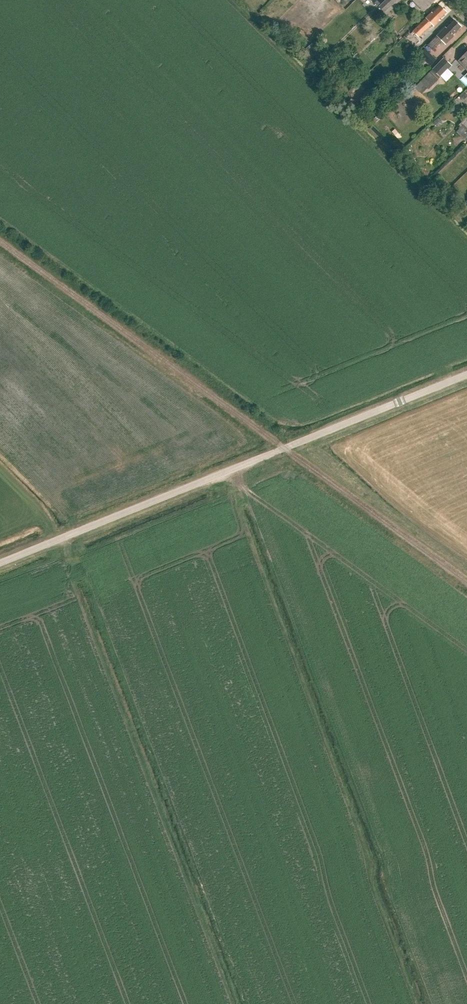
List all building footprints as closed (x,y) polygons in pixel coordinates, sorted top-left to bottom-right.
[(398,0),(386,0),(379,7),(384,12),(386,10),(387,11),(398,0)] [(436,0),(412,0),(424,12),(436,0)] [(439,20),(447,12),(441,6),(434,13),(432,12),(426,17),(427,18),(413,30),(418,36),(432,24),(434,26),(440,20),(439,20)] [(455,36),(453,35),(461,27),(455,21),(447,29),(446,27),(437,36),(428,46),(419,55),(424,60),(433,50),(439,44),(442,41),(446,45),(455,36)] [(458,61),(466,70),(466,52),(458,61)] [(444,57),(433,69),(441,77),(452,66),(444,57)] [(440,79),(432,72),(423,81),(431,89),(440,79)] [(354,113),(360,107),(352,98),(346,104),(354,113)] [(457,131),(466,141),(466,117),(461,123),(464,125),(457,131)] [(442,124),(442,120),(437,118),(434,121),(435,125),(439,127),(442,124)] [(415,165),(408,150),(401,154),(408,168),(415,165)]
